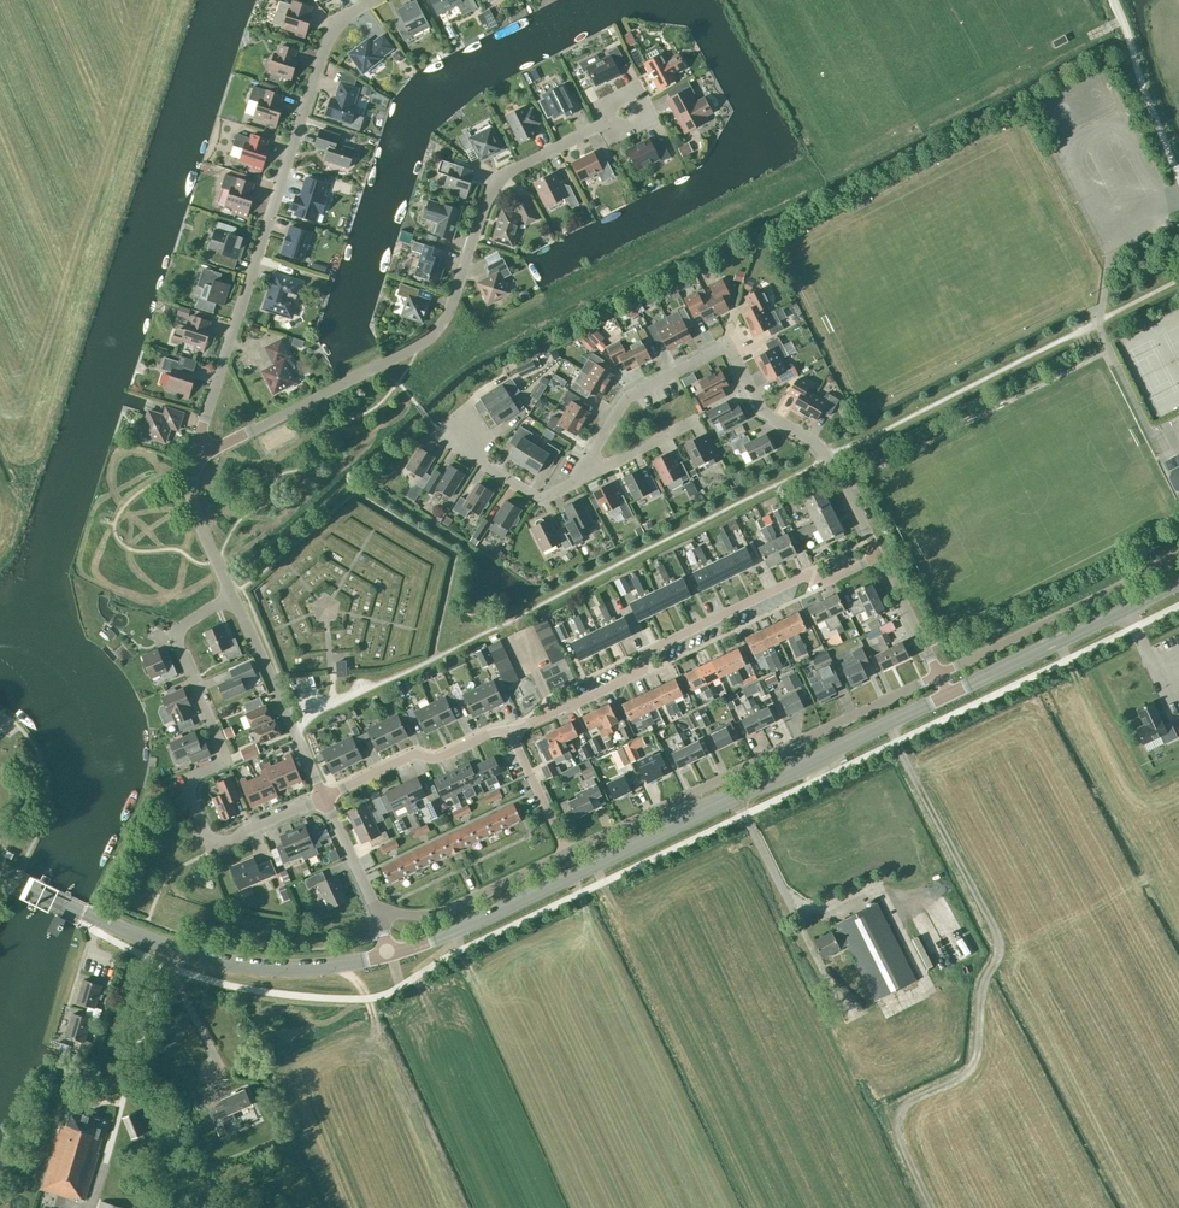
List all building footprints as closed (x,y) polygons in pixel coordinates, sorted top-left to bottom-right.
[(404,40),(430,27),(416,0),(415,0),(416,1),(398,10),(397,9),(401,18),(400,21),(396,24),(404,40)] [(437,14),(457,4),(462,16),(466,14),(469,20),(478,15),(475,9),(478,8),(474,0),(430,0),(437,14)] [(498,0),(487,5),(491,14),(502,9),(498,0)] [(311,7),(294,1),(292,5),(280,1),(276,13),(286,16),(283,26),(297,30),(295,37),(304,40),(310,20),(307,19),(311,7)] [(622,38),(627,48),(636,43),(631,33),(622,38)] [(374,41),(375,42),(372,45),(368,39),(348,54),(359,67),(358,68),(363,75),(369,70),(369,69),(382,59),(381,57),(393,49),(383,35),(374,41)] [(1052,42),(1056,48),(1068,42),(1065,35),(1052,42)] [(277,58),(273,57),(269,71),(282,75),(280,81),(290,84),(296,64),(292,63),(296,50),(281,45),(277,58)] [(588,70),(596,86),(611,78),(611,79),(620,75),(617,69),(626,65),(617,48),(608,52),(610,56),(599,61),(596,54),(579,63),(584,72),(588,70)] [(645,64),(637,50),(630,53),(638,68),(645,64)] [(666,62),(662,55),(645,64),(658,88),(675,79),(673,74),(684,68),(677,55),(666,62)] [(338,66),(324,62),(321,76),(335,80),(338,66)] [(529,88),(541,82),(534,68),(522,75),(529,88)] [(336,96),(337,96),(336,99),(331,98),(325,116),(344,122),(343,125),(342,124),(342,125),(360,131),(360,130),(359,130),(363,117),(354,114),(356,106),(354,105),(359,88),(355,87),(357,80),(344,72),(336,96)] [(578,110),(572,97),(569,98),(563,85),(543,95),(545,99),(540,101),(548,118),(553,116),(554,117),(564,112),(566,116),(578,110)] [(249,99),(258,102),(254,115),(268,120),(266,126),(275,129),(282,109),(278,108),(282,95),(254,86),(249,99)] [(362,94),(370,96),(372,89),(364,86),(362,94)] [(589,86),(579,91),(586,104),(595,100),(589,86)] [(669,99),(676,113),(674,113),(685,133),(706,121),(704,117),(712,112),(711,111),(712,109),(712,106),(711,103),(709,101),(707,100),(705,99),(704,98),(696,102),(689,88),(669,99)] [(653,111),(666,107),(662,94),(649,98),(653,111)] [(506,116),(520,144),(530,139),(530,138),(537,134),(533,126),(539,123),(532,109),(526,112),(523,107),(506,116)] [(472,137),(469,131),(459,136),(466,150),(474,146),(481,160),(502,149),(491,127),(472,137)] [(315,146),(329,150),(325,160),(348,168),(354,149),(336,143),(339,135),(321,130),(315,146)] [(536,136),(540,146),(547,143),(543,133),(536,136)] [(261,173),(267,152),(264,151),(267,139),(252,134),(251,138),(237,134),(233,145),(243,149),(240,159),(254,163),(252,170),(261,173)] [(658,159),(660,162),(670,156),(661,139),(652,144),(650,140),(627,151),(632,160),(631,160),(631,162),(632,162),(632,163),(632,166),(634,169),(637,170),(640,170),(642,169),(644,166),(658,159)] [(678,148),(683,157),(694,152),(689,143),(678,148)] [(615,176),(607,160),(599,164),(594,153),(572,164),(580,180),(585,178),(585,179),(587,180),(593,177),(593,175),(593,174),(597,172),(602,183),(615,176)] [(472,179),(469,178),(472,170),(441,160),(438,172),(448,175),(445,185),(458,190),(456,196),(465,199),(472,179)] [(534,183),(546,206),(565,197),(571,208),(579,204),(569,186),(562,190),(554,173),(534,183)] [(221,187),(230,190),(226,204),(235,206),(233,213),(247,217),(253,197),(249,196),(253,183),(225,174),(221,187)] [(327,198),(322,196),(326,184),(307,177),(301,198),(295,197),(292,208),(297,210),(295,215),(314,221),(318,211),(322,212),(327,198)] [(525,224),(536,219),(525,198),(515,203),(517,208),(516,213),(502,209),(502,212),(501,211),(500,213),(499,216),(499,217),(495,231),(494,232),(493,235),(493,237),(493,239),(504,243),(504,244),(513,247),(515,240),(514,240),(521,219),(524,217),(527,223),(525,224)] [(423,218),(439,224),(436,234),(435,233),(434,234),(453,240),(457,226),(456,226),(461,210),(444,204),(429,200),(423,218)] [(234,235),(236,228),(231,226),(219,222),(210,250),(214,251),(211,260),(210,260),(210,261),(234,269),(234,268),(233,268),(236,258),(239,259),(237,258),(244,239),(245,240),(245,239),(234,235)] [(291,226),(287,237),(286,237),(284,243),(285,243),(282,254),(302,260),(311,233),(291,226)] [(400,237),(411,240),(413,233),(402,230),(400,237)] [(444,267),(438,265),(440,259),(443,251),(444,252),(444,251),(414,241),(411,250),(422,253),(419,260),(419,261),(414,275),(428,280),(430,276),(440,279),(441,278),(440,278),(444,267)] [(486,266),(490,274),(489,278),(478,283),(486,297),(484,298),(488,304),(494,301),(493,300),(508,292),(501,279),(511,274),(503,257),(486,266)] [(291,274),(292,267),(277,264),(276,270),(291,274)] [(221,282),(219,279),(221,274),(203,268),(198,286),(202,287),(204,291),(202,297),(199,299),(196,306),(195,306),(195,308),(214,313),(214,312),(213,312),(216,303),(224,305),(224,304),(222,304),(228,285),(230,286),(231,285),(221,282)] [(734,281),(743,283),(746,273),(737,270),(734,281)] [(295,301),(297,302),(303,282),(275,273),(270,287),(269,287),(267,294),(268,294),(265,302),(265,303),(264,304),(263,306),(264,308),(265,310),(267,310),(269,310),(270,311),(289,317),(295,301)] [(717,316),(729,310),(724,300),(730,297),(722,280),(710,285),(714,293),(707,296),(717,316)] [(743,288),(751,291),(754,283),(746,281),(743,288)] [(429,301),(416,297),(419,290),(401,284),(397,294),(408,298),(402,315),(422,322),(429,301)] [(747,324),(767,314),(763,308),(770,302),(762,288),(750,294),(755,305),(741,312),(747,324)] [(707,296),(703,289),(702,289),(703,290),(692,295),(692,294),(684,298),(691,311),(698,308),(705,322),(717,316),(707,296)] [(397,314),(401,296),(395,295),(392,313),(397,314)] [(178,315),(188,318),(191,310),(181,306),(178,315)] [(624,311),(628,318),(638,313),(634,306),(624,311)] [(684,308),(674,313),(666,317),(680,344),(692,338),(684,324),(691,320),(684,308)] [(775,311),(767,315),(767,314),(747,324),(753,336),(768,329),(771,335),(784,329),(779,319),(775,311)] [(190,326),(187,325),(185,330),(180,328),(174,331),(171,342),(180,345),(182,339),(196,343),(194,350),(203,353),(209,332),(206,331),(210,321),(193,315),(190,326)] [(666,317),(647,327),(654,339),(660,336),(668,350),(680,344),(666,317)] [(629,320),(619,325),(623,334),(634,330),(629,320)] [(585,334),(595,346),(603,338),(592,327),(585,334)] [(650,342),(643,329),(625,338),(629,346),(639,365),(651,359),(644,345),(650,342)] [(579,339),(585,346),(590,341),(584,334),(579,339)] [(780,359),(788,355),(779,337),(766,344),(769,350),(755,357),(761,369),(780,359)] [(274,363),(272,367),(263,371),(274,393),(285,387),(286,388),(287,390),(294,386),(293,384),(293,383),(295,382),(289,371),(295,368),(281,340),(266,348),(274,363)] [(629,346),(623,348),(619,341),(606,347),(613,360),(620,357),(627,371),(639,365),(629,346)] [(551,352),(554,361),(561,358),(557,349),(551,352)] [(581,370),(588,375),(607,386),(614,375),(600,366),(604,360),(592,353),(581,370)] [(540,364),(536,355),(530,358),(532,361),(517,369),(520,376),(536,369),(535,367),(540,364)] [(194,370),(197,361),(181,356),(179,361),(165,357),(161,369),(171,372),(167,385),(181,390),(179,396),(188,399),(194,379),(191,378),(194,370)] [(792,364),(784,366),(780,359),(761,369),(767,381),(782,373),(785,380),(797,374),(792,364)] [(600,397),(607,386),(588,375),(581,370),(570,388),(582,395),(586,389),(600,397)] [(713,393),(728,386),(720,370),(714,374),(714,373),(707,377),(699,381),(704,391),(698,394),(704,407),(717,400),(713,393)] [(798,411),(803,415),(815,395),(809,392),(811,383),(801,378),(796,379),(788,393),(797,398),(792,407),(798,411)] [(510,397),(520,391),(512,379),(503,385),(502,385),(481,398),(489,411),(510,397)] [(548,385),(553,388),(550,393),(556,397),(562,386),(550,380),(548,385)] [(539,381),(530,396),(538,400),(546,386),(539,381)] [(562,400),(568,406),(565,412),(583,424),(590,412),(577,404),(581,398),(568,390),(562,400)] [(815,395),(803,415),(809,418),(809,417),(815,421),(821,410),(830,415),(839,400),(827,393),(821,399),(815,395)] [(514,404),(510,397),(489,411),(497,424),(518,410),(524,406),(520,400),(514,404)] [(723,412),(720,405),(707,412),(713,424),(720,421),(724,430),(746,420),(738,404),(723,412)] [(841,410),(846,418),(852,415),(848,407),(841,410)] [(166,408),(164,415),(149,411),(141,435),(165,443),(170,427),(178,430),(183,413),(166,408)] [(583,424),(565,412),(561,418),(552,416),(546,425),(559,433),(562,427),(576,435),(583,424)] [(535,446),(528,441),(532,433),(520,426),(511,439),(518,443),(510,457),(523,465),(535,446)] [(686,444),(696,466),(709,459),(711,464),(718,460),(705,434),(686,444)] [(773,449),(765,434),(751,441),(747,435),(731,443),(735,450),(738,448),(746,464),(773,449)] [(547,443),(543,450),(535,446),(523,465),(536,473),(545,460),(552,464),(560,451),(547,443)] [(406,495),(415,501),(423,488),(431,476),(424,472),(433,457),(434,457),(419,447),(407,467),(421,476),(414,488),(412,486),(406,495)] [(654,460),(666,484),(667,484),(669,489),(673,490),(682,485),(683,481),(689,477),(681,462),(675,465),(672,460),(668,453),(654,460)] [(758,468),(765,464),(762,457),(755,461),(758,468)] [(449,465),(450,466),(444,475),(436,470),(424,488),(432,494),(436,488),(450,497),(451,496),(450,495),(457,485),(459,485),(461,480),(461,478),(463,474),(464,475),(464,474),(449,465)] [(1172,471),(1169,477),(1175,489),(1178,490),(1178,467),(1172,471)] [(624,478),(635,499),(650,492),(652,497),(660,493),(653,479),(646,483),(639,470),(624,478)] [(684,486),(690,497),(698,493),(692,482),(684,486)] [(467,501),(461,497),(453,509),(465,517),(470,509),(478,514),(482,507),(483,508),(486,508),(489,503),(488,501),(487,500),(492,492),(479,483),(467,501)] [(633,516),(623,495),(616,499),(608,484),(594,491),(605,512),(619,505),(626,520),(633,516)] [(809,513),(830,503),(823,490),(803,500),(801,495),(792,499),(798,510),(802,508),(801,506),(805,504),(809,513)] [(567,528),(576,545),(583,542),(581,537),(587,534),(583,527),(591,523),(579,499),(565,506),(574,525),(567,528)] [(520,510),(521,510),(506,500),(506,501),(495,520),(494,520),(493,520),(494,521),(489,529),(502,538),(508,529),(508,530),(509,529),(508,529),(511,525),(513,526),(516,525),(520,519),(519,516),(517,515),(520,510)] [(816,527),(837,517),(830,503),(809,513),(815,524),(811,526),(810,525),(796,532),(798,536),(816,527)] [(773,512),(782,529),(790,525),(781,508),(773,512)] [(837,517),(816,527),(798,536),(801,541),(815,534),(814,532),(818,530),(823,541),(834,536),(835,538),(837,539),(842,537),(843,534),(842,532),(844,531),(837,517)] [(544,521),(543,520),(540,519),(536,521),(535,524),(536,525),(531,528),(532,527),(537,537),(536,538),(543,551),(561,542),(565,550),(572,546),(565,533),(558,536),(556,531),(554,528),(553,529),(548,519),(549,519),(549,518),(544,521)] [(470,541),(476,545),(480,540),(491,523),(484,519),(473,536),(470,541)] [(643,524),(644,531),(653,528),(651,522),(643,524)] [(782,561),(796,554),(786,534),(776,539),(774,535),(775,534),(770,524),(765,526),(782,561)] [(758,547),(768,568),(782,561),(765,526),(760,529),(765,539),(767,538),(769,542),(758,547)] [(725,535),(718,538),(726,553),(732,551),(725,535)] [(697,547),(715,583),(727,577),(720,560),(713,564),(711,559),(707,560),(700,546),(697,547)] [(697,547),(695,548),(702,563),(698,565),(701,570),(694,573),(701,589),(715,583),(697,547)] [(740,570),(753,564),(746,548),(732,554),(740,570)] [(562,557),(567,563),(574,557),(570,551),(562,557)] [(815,556),(818,561),(826,557),(823,552),(815,556)] [(727,577),(740,570),(732,554),(720,560),(727,577)] [(673,577),(669,579),(662,564),(660,565),(677,601),(690,595),(682,578),(675,582),(673,577)] [(664,581),(661,583),(663,588),(656,591),(664,607),(677,601),(660,565),(657,567),(664,581)] [(773,567),(766,569),(771,582),(777,579),(773,567)] [(619,575),(612,579),(617,590),(625,587),(619,575)] [(647,589),(643,591),(637,577),(634,578),(651,614),(664,607),(656,591),(650,594),(647,589)] [(630,604),(633,609),(638,620),(651,614),(634,578),(631,579),(638,594),(635,595),(637,600),(630,604)] [(848,604),(850,609),(851,610),(878,596),(871,582),(855,590),(859,599),(848,604)] [(621,607),(625,605),(618,591),(614,593),(621,607)] [(844,610),(836,594),(822,601),(835,629),(841,626),(836,614),(844,610)] [(851,610),(853,616),(865,610),(869,618),(885,610),(878,596),(851,610)] [(612,612),(619,610),(615,598),(608,600),(612,612)] [(822,601),(808,607),(816,624),(824,620),(830,631),(835,629),(822,601)] [(618,640),(631,634),(624,618),(617,621),(614,616),(611,618),(603,603),(601,605),(618,640)] [(605,647),(618,640),(601,605),(598,606),(606,620),(602,622),(604,627),(598,630),(605,647)] [(785,618),(793,635),(806,628),(798,612),(785,618)] [(575,617),(592,653),(605,647),(598,630),(591,634),(588,629),(585,630),(578,616),(575,617)] [(579,659),(592,653),(575,617),(573,618),(580,633),(577,634),(579,639),(572,643),(579,659)] [(533,625),(536,631),(549,625),(546,618),(533,625)] [(779,641),(787,637),(796,657),(807,652),(801,639),(796,641),(793,635),(785,618),(772,625),(779,641)] [(868,624),(871,630),(882,625),(879,619),(868,624)] [(562,623),(555,627),(561,638),(567,635),(562,623)] [(552,631),(549,625),(536,631),(539,638),(552,631)] [(772,625),(759,631),(766,647),(767,647),(776,666),(782,663),(773,644),(779,641),(772,625)] [(235,638),(227,641),(220,626),(205,632),(214,653),(223,649),(227,659),(241,654),(235,638)] [(539,638),(542,644),(555,638),(552,631),(539,638)] [(767,647),(766,647),(759,631),(745,637),(753,653),(761,650),(770,669),(776,666),(767,647)] [(886,631),(881,634),(885,643),(890,640),(886,631)] [(814,638),(819,647),(828,643),(823,634),(814,638)] [(885,643),(881,634),(876,636),(880,645),(885,643)] [(542,644),(545,651),(558,644),(555,638),(542,644)] [(490,653),(503,647),(500,640),(487,647),(490,653)] [(902,643),(888,649),(895,663),(909,657),(902,643)] [(545,651),(548,657),(561,651),(558,644),(545,651)] [(476,652),(483,668),(493,664),(486,647),(476,652)] [(503,647),(490,653),(493,660),(506,653),(503,647)] [(745,665),(738,648),(724,655),(738,683),(743,681),(737,669),(745,665)] [(862,648),(853,652),(858,663),(844,669),(851,685),(852,684),(853,687),(862,683),(860,680),(866,677),(862,669),(870,665),(862,648)] [(171,660),(163,663),(157,649),(142,656),(151,678),(161,674),(164,680),(177,674),(171,660)] [(888,649),(875,655),(882,670),(895,663),(888,649)] [(561,651),(548,657),(552,664),(565,657),(561,651)] [(506,653),(493,660),(496,666),(509,660),(506,653)] [(719,677),(727,673),(733,686),(738,683),(724,655),(711,661),(719,677)] [(456,667),(466,663),(463,656),(453,661),(456,667)] [(509,660),(496,666),(499,673),(513,666),(509,660)] [(349,667),(346,668),(345,661),(337,662),(338,676),(346,675),(349,675),(349,667)] [(719,677),(711,661),(698,667),(706,684),(719,677)] [(250,662),(231,670),(234,678),(223,683),(221,683),(219,685),(219,688),(221,689),(225,699),(245,690),(241,681),(255,675),(250,662)] [(541,680),(563,673),(560,662),(537,669),(541,680)] [(809,662),(801,663),(803,677),(810,676),(809,662)] [(830,663),(822,666),(827,677),(812,684),(819,700),(820,699),(822,702),(830,698),(829,695),(835,692),(832,685),(839,682),(830,663)] [(513,666),(499,673),(503,679),(516,673),(513,666)] [(698,667),(685,674),(693,690),(706,684),(698,667)] [(783,679),(788,691),(801,685),(793,668),(780,675),(783,679)] [(519,680),(516,673),(503,679),(506,686),(519,680)] [(674,679),(661,685),(675,713),(680,711),(674,699),(682,695),(674,679)] [(504,702),(493,680),(478,688),(489,709),(504,702)] [(756,684),(762,697),(770,694),(763,680),(756,684)] [(675,713),(661,685),(648,691),(656,707),(664,704),(670,716),(675,713)] [(714,685),(708,687),(712,695),(717,693),(714,685)] [(712,695),(708,687),(703,690),(707,698),(712,695)] [(478,688),(463,695),(464,697),(456,701),(458,706),(466,702),(473,717),(489,709),(478,688)] [(187,705),(190,704),(183,689),(162,698),(165,705),(161,707),(160,711),(165,723),(175,719),(177,723),(178,723),(182,731),(195,725),(192,717),(187,705)] [(802,689),(780,699),(788,715),(803,707),(800,700),(806,698),(802,689)] [(656,707),(648,691),(636,697),(649,726),(654,723),(651,715),(648,711),(656,707)] [(732,705),(742,700),(738,693),(729,698),(732,705)] [(446,699),(445,697),(430,704),(440,726),(455,719),(448,704),(456,700),(454,695),(446,699)] [(266,705),(264,706),(260,697),(243,704),(244,704),(246,703),(249,712),(246,713),(252,728),(272,720),(266,705)] [(636,697),(622,704),(630,720),(638,716),(640,720),(644,728),(649,726),(636,697)] [(752,697),(748,700),(761,728),(775,721),(768,707),(761,710),(758,704),(756,705),(752,697)] [(748,700),(743,702),(746,709),(745,710),(748,716),(741,720),(748,734),(761,728),(748,700)] [(1137,709),(1144,724),(1134,729),(1142,745),(1160,737),(1163,744),(1177,737),(1170,722),(1163,725),(1152,702),(1137,709)] [(440,726),(430,704),(415,711),(416,713),(408,717),(408,718),(410,722),(418,719),(425,733),(440,726)] [(617,721),(609,704),(596,710),(607,734),(613,732),(609,725),(617,721)] [(703,708),(694,712),(701,727),(710,723),(703,708)] [(596,710),(582,716),(589,730),(597,726),(602,737),(607,734),(596,710)] [(350,713),(354,720),(358,717),(355,711),(350,713)] [(408,718),(408,717),(406,713),(398,717),(397,715),(382,722),(393,744),(408,736),(401,722),(408,718)] [(691,713),(684,717),(691,730),(698,726),(691,713)] [(274,720),(254,729),(260,743),(280,735),(274,720)] [(382,722),(367,729),(368,731),(360,735),(363,740),(370,736),(378,751),(393,744),(382,722)] [(570,752),(575,750),(570,739),(578,735),(571,722),(558,728),(570,753),(570,752)] [(711,731),(712,734),(711,734),(718,749),(733,742),(730,737),(736,734),(730,722),(711,731)] [(620,730),(625,740),(632,737),(627,726),(620,730)] [(224,730),(228,739),(236,736),(232,727),(224,730)] [(570,752),(570,753),(558,728),(545,734),(547,738),(537,743),(541,752),(542,751),(547,761),(563,753),(566,760),(572,757),(570,752)] [(685,747),(682,741),(687,739),(683,731),(674,736),(678,743),(677,743),(680,749),(672,753),(679,768),(692,761),(685,747)] [(193,762),(210,755),(205,742),(200,744),(194,732),(174,741),(173,743),(175,749),(173,750),(172,753),(175,762),(179,764),(186,761),(186,760),(191,758),(193,762)] [(360,735),(353,739),(352,737),(337,744),(347,766),(362,758),(355,744),(363,740),(360,735)] [(588,741),(595,755),(602,751),(595,737),(588,741)] [(605,742),(609,750),(615,747),(611,739),(605,742)] [(634,740),(623,745),(631,762),(640,758),(636,749),(638,748),(634,740)] [(705,755),(698,740),(685,747),(692,761),(705,755)] [(594,756),(588,742),(580,746),(586,759),(594,756)] [(256,744),(240,750),(244,759),(259,753),(256,744)] [(332,773),(347,766),(337,744),(321,751),(322,753),(315,757),(317,762),(325,758),(332,773)] [(622,747),(616,750),(622,763),(629,760),(622,747)] [(274,751),(276,757),(284,754),(282,748),(274,751)] [(656,760),(640,767),(647,783),(663,775),(660,769),(666,766),(660,752),(654,755),(656,760)] [(290,753),(285,756),(286,760),(279,763),(289,786),(302,780),(290,753)] [(493,784),(498,782),(495,775),(501,772),(494,756),(482,762),(493,784)] [(271,766),(270,762),(264,764),(266,769),(276,791),(289,786),(279,763),(271,766)] [(489,786),(493,784),(482,762),(472,767),(479,782),(485,779),(489,786)] [(541,768),(547,780),(562,772),(559,767),(556,768),(553,762),(541,768)] [(479,782),(472,767),(470,763),(458,768),(471,796),(476,794),(472,786),(479,782)] [(232,769),(234,775),(241,772),(239,766),(232,769)] [(466,799),(471,796),(458,768),(446,774),(456,794),(462,790),(466,799)] [(266,769),(261,771),(262,775),(255,778),(265,801),(278,796),(276,791),(266,769)] [(629,773),(608,783),(615,798),(631,791),(628,785),(633,782),(629,773)] [(460,802),(456,794),(446,774),(434,780),(443,800),(451,796),(455,804),(460,802)] [(231,777),(217,783),(222,794),(213,798),(222,819),(236,813),(232,802),(240,799),(237,792),(231,777)] [(255,778),(247,781),(245,777),(240,780),(251,807),(265,801),(255,778)] [(426,796),(417,777),(401,785),(414,812),(419,810),(415,801),(426,796)] [(576,817),(594,809),(590,800),(601,795),(596,784),(576,794),(578,797),(569,801),(569,799),(561,803),(565,813),(573,809),(576,817)] [(401,785),(386,792),(394,811),(405,806),(409,814),(414,812),(401,785)] [(499,789),(483,797),(486,804),(502,796),(499,789)] [(365,803),(347,811),(354,827),(381,814),(387,812),(380,796),(372,799),(377,810),(370,813),(365,803)] [(437,800),(427,805),(433,818),(443,813),(437,800)] [(468,804),(452,812),(455,818),(471,811),(468,804)] [(497,821),(500,820),(504,827),(521,819),(514,804),(493,814),(497,821)] [(381,814),(354,827),(362,843),(369,839),(380,834),(380,833),(375,823),(384,819),(381,814)] [(504,827),(500,820),(497,821),(493,814),(475,822),(479,830),(475,831),(479,839),(504,827)] [(395,822),(400,833),(408,830),(402,818),(395,822)] [(479,839),(475,831),(479,830),(475,822),(454,832),(462,848),(479,839)] [(426,824),(411,832),(414,838),(430,831),(426,824)] [(293,830),(301,851),(314,846),(315,849),(322,846),(320,841),(318,836),(315,829),(308,831),(305,825),(293,830)] [(324,825),(315,829),(318,836),(320,841),(329,837),(324,825)] [(290,861),(289,856),(301,851),(293,830),(280,836),(283,843),(276,845),(283,864),(290,861)] [(389,838),(385,831),(380,833),(380,834),(369,839),(372,847),(389,838)] [(459,850),(462,849),(462,848),(454,832),(441,839),(448,854),(449,855),(452,854),(459,851),(459,850)] [(395,839),(380,846),(383,853),(399,846),(395,839)] [(424,856),(427,855),(431,863),(448,854),(441,839),(420,849),(424,856)] [(276,847),(270,849),(276,865),(283,862),(276,847)] [(406,865),(403,866),(406,874),(431,863),(427,855),(424,856),(420,849),(402,857),(406,865)] [(406,874),(403,866),(406,865),(402,857),(382,867),(389,883),(406,874)] [(270,859),(257,865),(255,862),(251,864),(249,859),(231,866),(240,889),(242,888),(240,885),(248,882),(249,885),(276,874),(270,859)] [(340,886),(342,885),(337,874),(326,880),(322,872),(305,880),(309,888),(318,883),(329,906),(346,899),(340,886)] [(954,961),(970,952),(942,900),(926,909),(954,961)] [(877,903),(836,924),(840,931),(833,935),(832,931),(813,941),(822,958),(840,948),(840,947),(846,944),(875,1001),(916,980),(877,903)] [(59,928),(61,925),(59,924),(61,920),(52,915),(46,927),(55,931),(57,927),(59,928)] [(935,954),(930,956),(937,970),(950,963),(934,932),(926,937),(935,954)] [(88,1006),(87,1011),(100,1015),(102,1010),(95,1007),(102,985),(83,980),(77,1002),(88,1006)] [(87,1011),(85,1017),(73,1013),(66,1036),(84,1041),(91,1019),(98,1021),(100,1015),(87,1011)] [(245,1089),(222,1099),(225,1106),(217,1110),(216,1107),(209,1111),(215,1125),(235,1117),(233,1112),(252,1104),(245,1089)] [(98,1152),(102,1138),(105,1138),(110,1123),(71,1111),(66,1125),(61,1124),(41,1189),(74,1199),(75,1197),(85,1200),(99,1152),(98,1152)] [(134,1113),(124,1118),(133,1137),(142,1133),(134,1113)]
